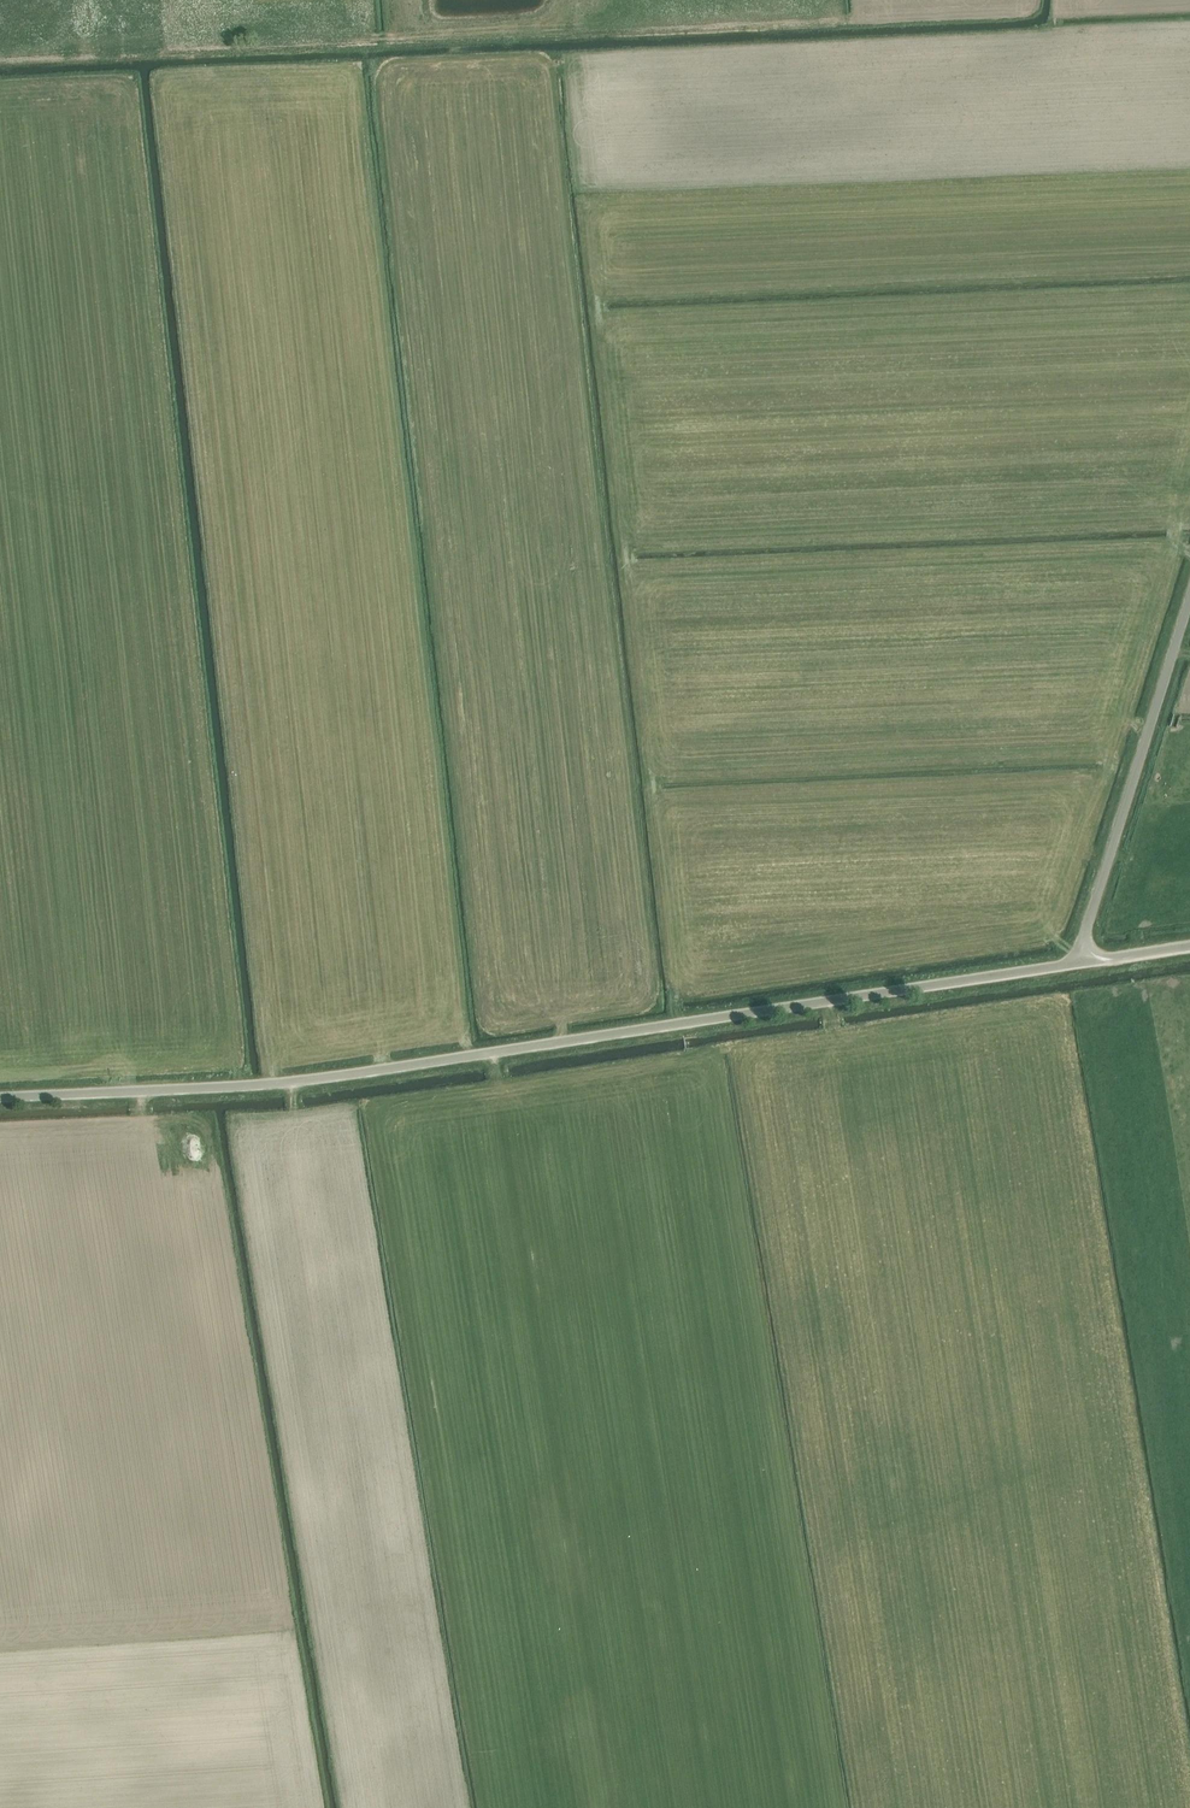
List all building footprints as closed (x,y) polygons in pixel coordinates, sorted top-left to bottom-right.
[(246,39),(245,25),(231,26),(232,40),(246,39)]
